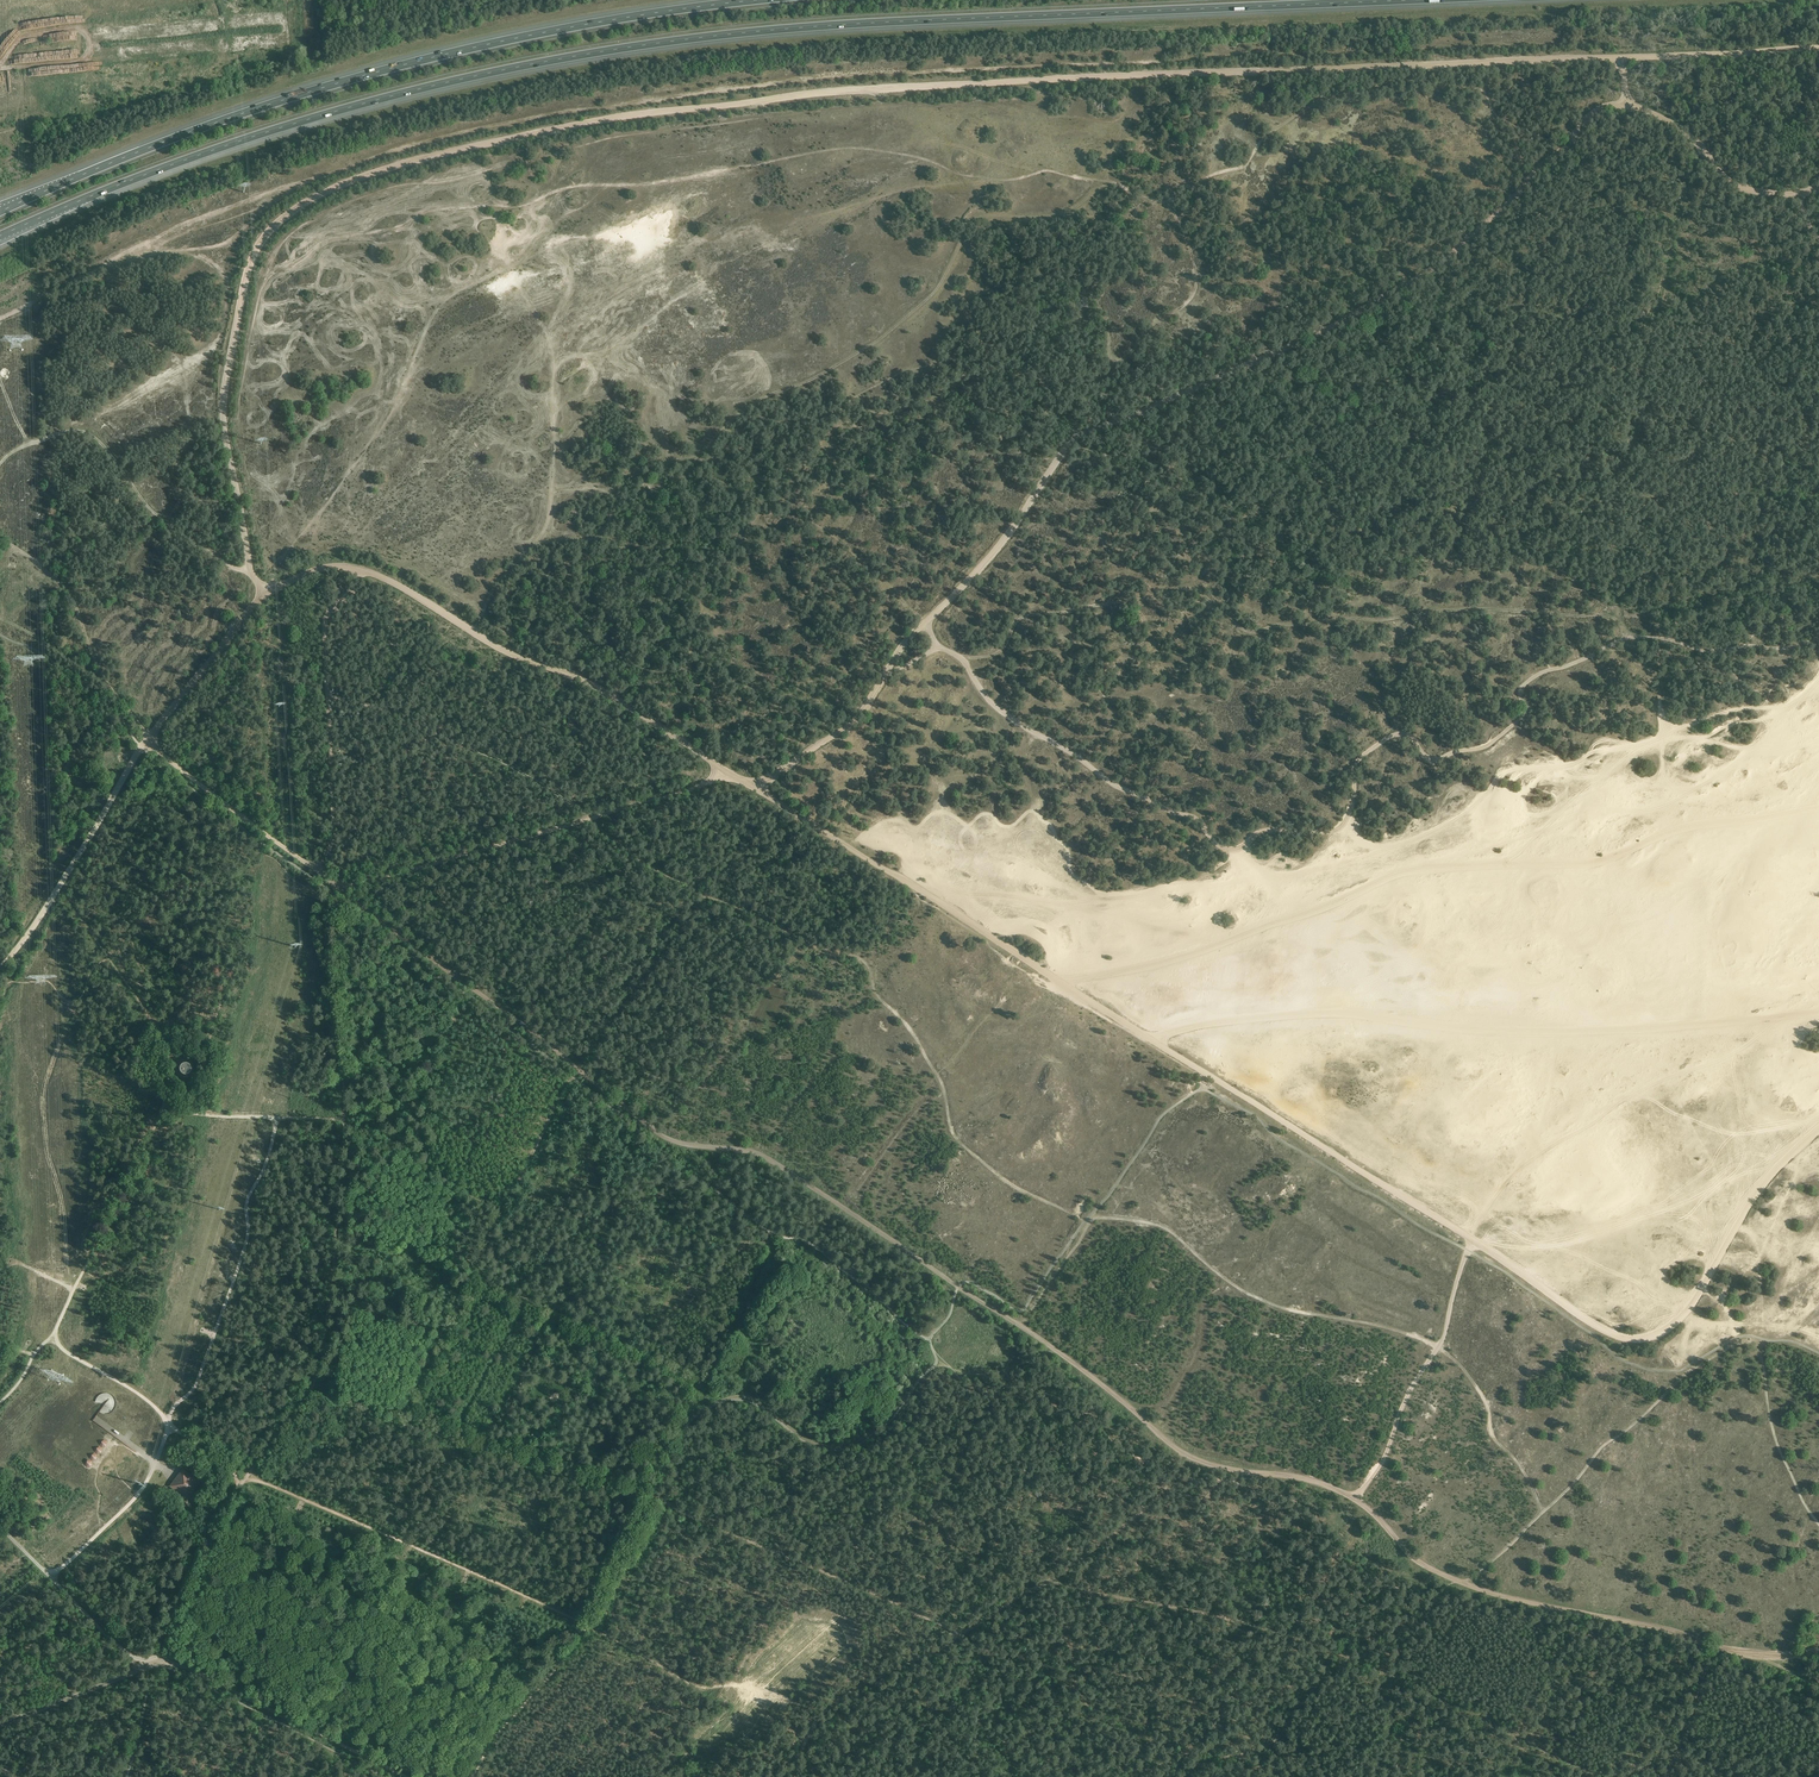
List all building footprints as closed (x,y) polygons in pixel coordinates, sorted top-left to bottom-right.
[(109,195),(94,201),(95,204),(110,198),(109,195)] [(1685,755),(1681,758),(1685,764),(1689,761),(1685,755)] [(171,1486),(187,1497),(198,1482),(183,1470),(171,1486)]
